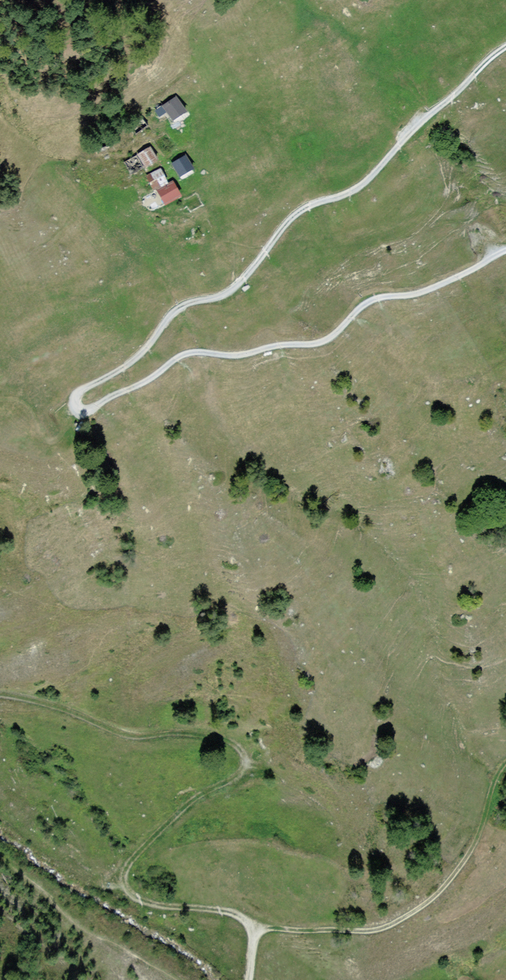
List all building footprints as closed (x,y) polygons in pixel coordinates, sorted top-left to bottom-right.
[(159,101),(169,117),(177,112),(185,107),(174,91),(159,101)] [(135,149),(142,163),(149,159),(155,156),(148,143),(135,149)] [(183,153),(168,161),(176,176),(183,172),(191,168),(183,153)] [(124,167),(127,173),(140,165),(135,155),(121,162),(124,167)] [(147,177),(151,184),(165,177),(158,164),(144,171),(147,177)] [(157,194),(161,201),(178,192),(170,179),(153,188),(157,194)]
